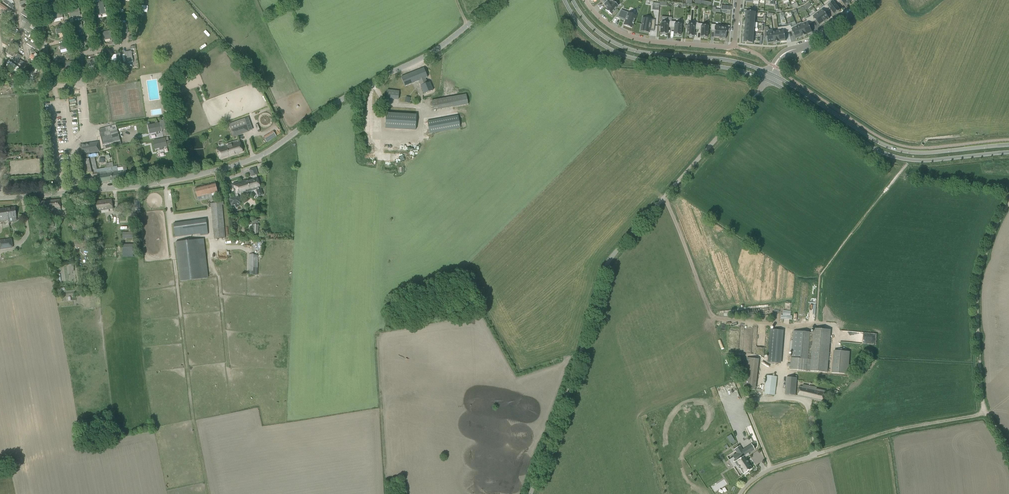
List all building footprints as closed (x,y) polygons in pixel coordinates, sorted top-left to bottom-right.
[(14,5),(8,0),(3,0),(3,1),(11,9),(14,5)] [(602,0),(604,3),(603,4),(604,4),(606,7),(607,8),(606,10),(605,10),(606,10),(605,11),(608,13),(608,12),(611,15),(612,14),(611,14),(613,12),(614,12),(616,10),(615,10),(618,6),(616,3),(612,0),(602,0)] [(824,6),(828,11),(830,9),(835,14),(836,14),(839,12),(839,11),(840,10),(838,8),(839,7),(836,4),(836,5),(832,0),(824,6)] [(824,6),(817,12),(824,21),(824,22),(825,22),(829,18),(825,13),(828,11),(824,6)] [(79,8),(68,10),(70,17),(80,15),(79,8)] [(23,10),(21,14),(30,20),(32,17),(23,10)] [(63,17),(61,10),(52,12),(53,19),(63,17)] [(621,10),(615,17),(625,21),(624,25),(625,25),(630,27),(631,27),(633,24),(634,23),(633,23),(636,16),(635,16),(636,14),(629,12),(629,13),(621,10)] [(817,12),(809,17),(813,23),(813,22),(814,21),(816,20),(819,25),(824,22),(824,21),(817,12)] [(802,23),(802,24),(802,25),(803,25),(807,34),(812,32),(809,24),(813,23),(809,17),(806,19),(807,20),(807,21),(802,23)] [(642,23),(641,31),(649,32),(649,31),(649,30),(650,29),(653,29),(654,30),(655,21),(655,20),(654,20),(651,19),(645,18),(645,20),(644,23),(642,22),(642,23)] [(660,27),(660,31),(660,34),(662,34),(665,35),(665,34),(667,34),(667,33),(668,27),(671,27),(671,21),(661,21),(660,27)] [(671,21),(671,27),(674,28),(673,35),(675,35),(679,36),(679,35),(681,35),(681,32),(682,28),(681,28),(682,22),(671,21)] [(32,24),(28,22),(23,29),(33,36),(36,32),(36,27),(32,25),(32,24)] [(82,22),(71,24),(72,31),(82,29),(82,22)] [(686,29),(686,33),(687,33),(687,36),(688,36),(692,37),(692,36),(694,36),(694,29),(698,30),(698,23),(688,22),(687,25),(687,28),(687,29),(686,29)] [(127,23),(118,24),(119,35),(128,33),(127,23)] [(698,23),(698,30),(701,30),(700,37),(702,37),(705,38),(706,37),(707,37),(707,34),(708,34),(708,33),(708,31),(708,26),(708,24),(700,24),(698,23)] [(711,24),(711,30),(714,31),(714,35),(714,37),(719,37),(720,25),(711,24)] [(719,37),(719,38),(726,39),(726,36),(726,32),(727,32),(729,32),(729,29),(730,26),(723,25),(720,25),(719,37)] [(790,25),(787,26),(789,32),(792,31),(796,39),(801,37),(797,27),(798,27),(797,25),(792,27),(791,27),(790,25)] [(798,27),(797,27),(801,37),(802,37),(807,35),(807,34),(803,25),(802,25),(798,27)] [(15,30),(16,28),(11,26),(7,32),(13,35),(13,34),(16,35),(18,31),(15,30)] [(778,28),(778,30),(778,31),(780,42),(780,41),(786,41),(786,40),(785,33),(789,32),(787,26),(785,27),(778,28)] [(67,28),(56,30),(56,34),(63,33),(65,37),(69,36),(67,28)] [(114,30),(102,32),(104,40),(116,38),(114,30)] [(84,36),(74,38),(75,45),(85,43),(84,36)] [(29,40),(27,43),(35,49),(38,45),(29,40)] [(70,44),(59,46),(60,50),(67,49),(68,55),(72,53),(70,44)] [(12,57),(15,53),(8,49),(5,52),(12,57)] [(131,51),(124,52),(126,63),(133,61),(131,51)] [(117,62),(112,63),(113,67),(122,66),(120,53),(116,54),(117,62)] [(19,60),(21,56),(18,54),(13,61),(23,67),(25,64),(19,60)] [(96,58),(86,60),(87,67),(98,65),(96,58)] [(8,61),(6,65),(14,69),(16,66),(8,61)] [(75,69),(74,61),(64,63),(66,70),(75,69)] [(427,77),(424,68),(401,77),(405,86),(419,80),(424,94),(433,90),(430,82),(427,83),(425,78),(427,77)] [(387,90),(386,98),(398,99),(399,91),(387,90)] [(468,95),(433,99),(434,109),(469,105),(468,95)] [(386,113),(385,128),(415,130),(416,115),(386,113)] [(430,134),(461,128),(458,115),(427,121),(430,134)] [(234,137),(249,131),(245,118),(229,124),(234,137)] [(162,131),(160,122),(147,125),(149,134),(156,133),(159,132),(162,131)] [(119,135),(116,124),(99,129),(100,133),(101,139),(119,135)] [(264,135),(266,141),(277,137),(275,131),(264,135)] [(121,145),(119,135),(101,139),(104,149),(110,147),(110,149),(115,148),(114,146),(121,145)] [(167,147),(165,138),(153,140),(155,149),(159,148),(160,150),(163,149),(163,147),(167,147)] [(81,154),(82,154),(98,151),(100,151),(99,150),(98,142),(80,145),(81,154)] [(240,142),(216,149),(218,154),(219,159),(243,152),(240,142)] [(404,142),(404,149),(411,149),(411,152),(417,152),(417,147),(418,147),(418,142),(404,142)] [(115,174),(113,166),(113,162),(106,163),(107,167),(97,169),(95,157),(82,159),(85,174),(92,172),(93,175),(96,175),(96,177),(98,177),(99,184),(118,181),(117,178),(119,178),(118,174),(115,174)] [(117,178),(118,181),(127,180),(126,170),(118,171),(117,166),(113,166),(115,174),(118,174),(119,178),(117,178)] [(235,197),(229,199),(231,206),(237,204),(238,204),(240,203),(238,197),(237,194),(244,192),(244,193),(256,190),(256,189),(259,189),(257,183),(259,183),(262,182),(261,177),(257,178),(256,175),(252,176),(253,179),(246,181),(246,180),(232,185),(233,189),(234,189),(234,190),(233,190),(235,195),(236,197),(235,198),(235,197)] [(206,185),(208,195),(210,201),(213,200),(211,194),(218,192),(216,183),(206,185)] [(197,197),(208,195),(206,185),(195,188),(197,197)] [(60,199),(36,202),(37,211),(42,211),(43,212),(46,212),(46,211),(61,209),(60,199)] [(112,199),(88,202),(90,212),(101,210),(109,209),(113,209),(112,199)] [(222,202),(211,203),(214,239),(226,237),(222,202)] [(9,218),(17,217),(15,207),(4,209),(6,224),(9,223),(9,218)] [(206,219),(173,223),(175,237),(200,233),(200,235),(208,234),(206,219)] [(70,231),(81,228),(80,221),(68,224),(70,231)] [(87,246),(85,235),(82,235),(83,240),(74,242),(76,248),(80,247),(80,249),(83,248),(83,247),(87,246)] [(0,240),(0,249),(13,247),(11,238),(0,240)] [(197,239),(176,242),(178,260),(180,281),(202,279),(199,258),(197,239)] [(124,256),(136,256),(136,244),(123,244),(123,255),(124,255),(124,256)] [(258,275),(258,255),(248,255),(248,275),(258,275)] [(814,328),(813,333),(793,331),(791,358),(790,370),(827,373),(831,330),(814,328)] [(781,364),(784,330),(770,329),(768,363),(781,364)] [(848,375),(850,352),(834,350),(832,373),(848,375)] [(747,358),(743,389),(755,390),(759,359),(747,358)] [(765,394),(774,395),(776,377),(767,376),(765,394)] [(797,378),(787,377),(785,394),(795,395),(797,378)] [(803,387),(800,386),(798,396),(822,401),(825,391),(817,390),(818,388),(804,384),(803,387)] [(732,457),(729,460),(733,467),(736,465),(738,469),(739,468),(743,474),(744,474),(745,475),(748,473),(747,472),(752,469),(751,468),(745,459),(746,459),(744,455),(753,450),(750,444),(741,450),(741,449),(741,448),(741,449),(739,446),(739,445),(733,449),(734,449),(736,453),(732,456),(732,457)] [(722,482),(714,481),(712,490),(729,493),(731,485),(722,484),(722,482)]
